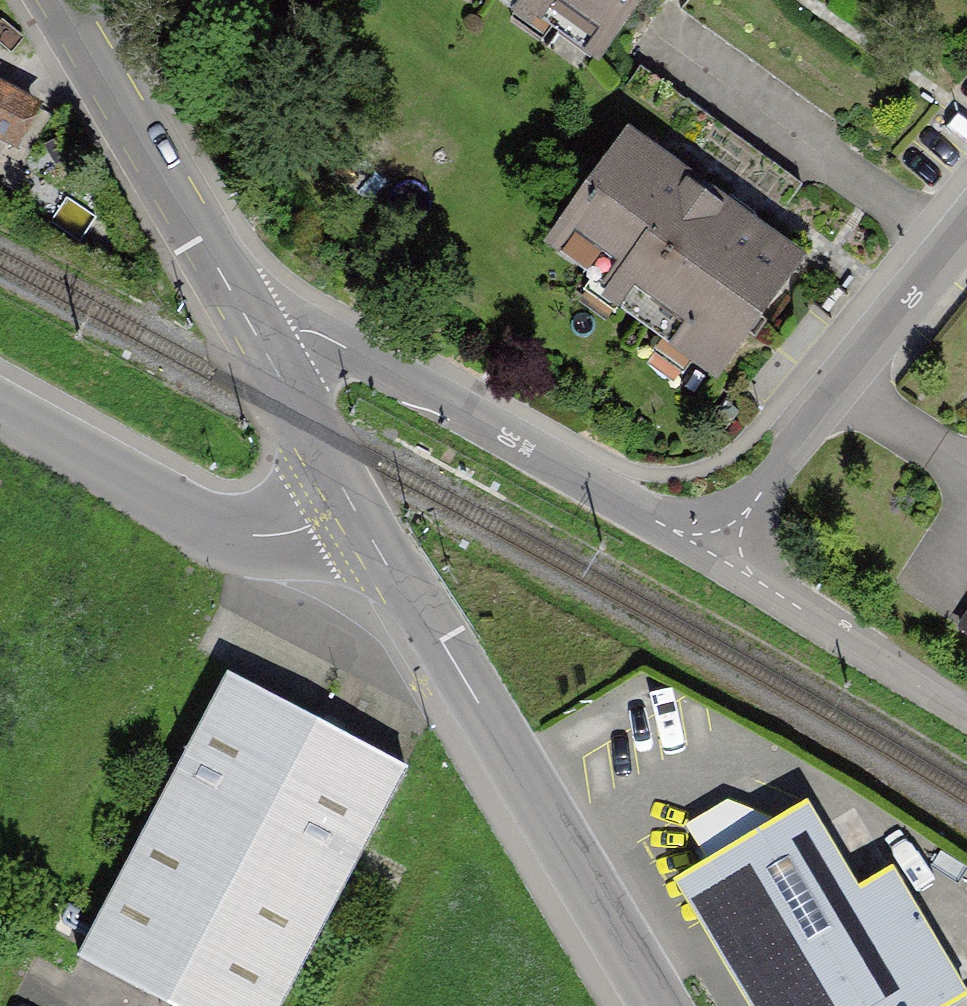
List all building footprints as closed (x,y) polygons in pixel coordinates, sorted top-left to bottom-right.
[(587,60),(630,0),(502,0),(587,60)] [(0,67),(0,140),(26,151),(53,90),(0,67)] [(799,248),(626,126),(533,256),(707,378),(799,248)] [(954,621),(966,630),(966,601),(954,621)] [(225,676),(77,958),(170,1005),(286,1005),(409,771),(225,676)] [(668,881),(741,1005),(966,1005),(966,1003),(891,872),(858,892),(805,802),(668,881)]
